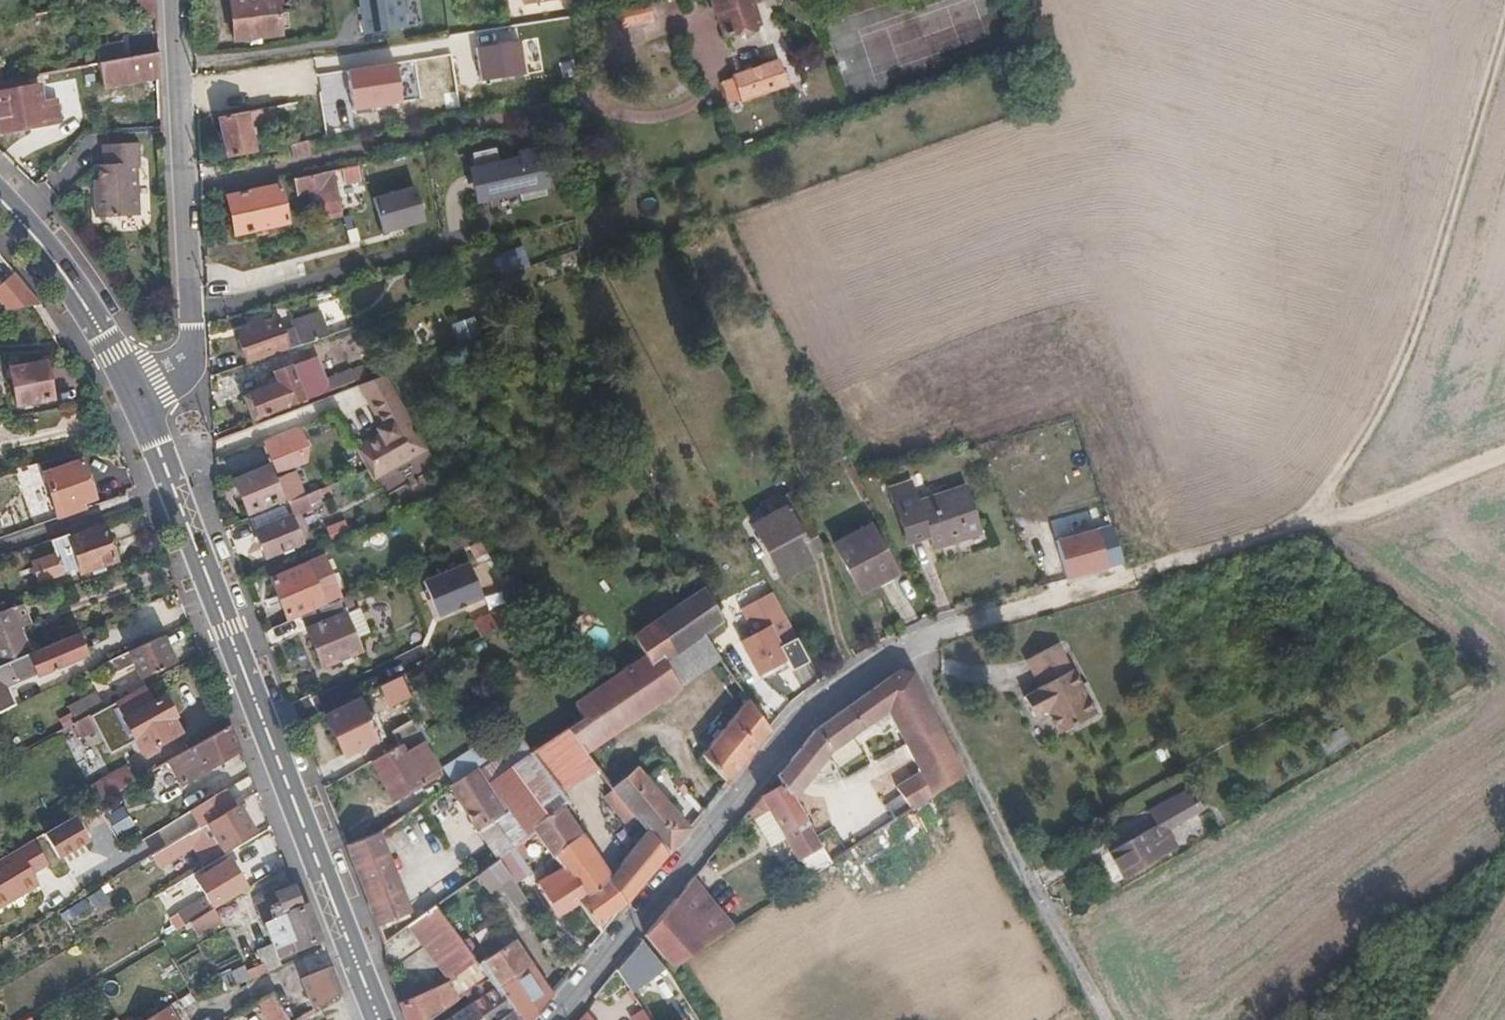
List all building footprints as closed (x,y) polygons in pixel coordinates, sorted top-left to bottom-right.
[(158,0),(143,0),(144,16),(159,15),(158,0)] [(235,41),(281,37),(279,0),(232,0),(235,41)] [(363,32),(406,26),(402,0),(358,0),(363,32)] [(723,33),(759,23),(752,0),(714,0),(723,33)] [(651,2),(621,9),(624,27),(654,20),(651,2)] [(521,41),(477,48),(483,80),(526,73),(521,41)] [(163,78),(161,54),(92,64),(93,73),(104,71),(106,85),(163,78)] [(733,101),(786,84),(779,60),(726,76),(733,101)] [(397,64),(350,71),(356,110),(403,102),(397,64)] [(58,94),(44,97),(41,81),(11,85),(10,77),(5,78),(0,79),(0,97),(4,130),(63,121),(58,94)] [(247,80),(223,84),(224,98),(249,94),(247,80)] [(280,121),(277,106),(248,111),(251,125),(280,121)] [(251,125),(248,111),(224,115),(231,156),(256,151),(251,125)] [(144,215),(140,164),(143,164),(142,141),(106,143),(107,164),(102,164),(104,179),(105,194),(100,194),(101,216),(144,215)] [(549,179),(552,178),(546,151),(537,153),(535,148),(522,151),(524,156),(504,161),(500,146),(476,152),(485,192),(522,185),(524,191),(525,199),(552,194),(549,179)] [(340,186),(336,169),(296,178),(299,194),(328,188),(340,186)] [(230,196),(237,234),(290,223),(282,185),(230,196)] [(486,199),(524,191),(522,185),(485,192),(486,199)] [(345,207),(340,186),(328,188),(332,210),(345,207)] [(416,187),(376,198),(385,233),(426,221),(416,187)] [(347,216),(345,207),(332,210),(334,218),(347,216)] [(532,264),(525,245),(504,252),(511,272),(532,264)] [(29,285),(11,263),(0,272),(0,300),(2,303),(38,297),(29,285)] [(334,334),(325,309),(296,319),(301,335),(289,339),(279,316),(240,333),(251,363),(334,334)] [(333,390),(318,355),(277,371),(279,379),(244,394),(254,422),(333,390)] [(42,356),(7,363),(14,399),(49,393),(42,356)] [(372,403),(398,388),(390,374),(362,385),(372,403)] [(434,448),(398,388),(372,403),(385,427),(379,431),(383,437),(366,447),(384,478),(434,448)] [(305,452),(295,430),(269,441),(278,463),(305,452)] [(384,478),(366,447),(359,451),(377,482),(384,478)] [(298,468),(309,463),(305,452),(278,463),(282,474),(298,468)] [(56,516),(82,507),(81,500),(92,496),(80,462),(43,475),(56,516)] [(309,494),(298,468),(282,474),(275,477),(270,466),(237,479),(250,512),(280,499),(283,504),(309,494)] [(303,541),(293,516),(314,506),(313,501),(327,495),(324,488),(309,494),(283,504),(252,517),(268,556),(303,541)] [(775,518),(804,503),(798,493),(770,507),(775,518)] [(987,543),(972,494),(925,509),(925,510),(920,511),(918,503),(899,508),(903,523),(908,522),(918,552),(937,547),(940,558),(987,543)] [(828,548),(804,503),(775,518),(757,527),(781,574),(828,548)] [(113,551),(101,519),(66,531),(78,564),(113,551)] [(840,539),(866,591),(901,571),(875,520),(840,539)] [(1096,523),(1054,536),(1067,578),(1108,565),(1096,523)] [(494,550),(487,539),(475,544),(481,555),(494,550)] [(420,576),(436,615),(483,596),(467,557),(420,576)] [(274,579),(288,616),(324,601),(320,590),(331,585),(321,560),(274,579)] [(589,750),(720,659),(704,636),(725,622),(705,587),(639,632),(651,653),(581,699),(589,713),(572,725),(589,750)] [(27,617),(20,597),(12,600),(19,620),(27,617)] [(501,625),(529,611),(521,598),(494,611),(501,625)] [(368,646),(366,640),(360,641),(343,599),(306,615),(311,627),(309,627),(326,667),(363,651),(362,648),(368,646)] [(15,622),(19,620),(12,600),(0,604),(0,659),(25,649),(15,622)] [(501,625),(494,611),(474,620),(481,635),(501,625)] [(813,659),(800,634),(783,642),(774,626),(747,637),(763,671),(790,659),(795,667),(813,659)] [(83,650),(75,628),(25,649),(0,659),(0,705),(13,698),(7,680),(83,650)] [(170,656),(158,631),(105,657),(111,668),(132,658),(139,672),(170,656)] [(1046,708),(1060,731),(1098,710),(1057,640),(1024,659),(1038,684),(1022,693),(1035,715),(1046,708)] [(789,793),(827,746),(834,739),(846,730),(883,703),(916,766),(892,783),(896,790),(881,800),(890,814),(958,769),(906,668),(894,667),(817,722),(776,771),(782,781),(789,793)] [(411,695),(401,674),(382,683),(392,704),(411,695)] [(118,713),(135,749),(171,730),(164,715),(169,713),(159,692),(150,697),(144,684),(115,699),(121,711),(118,713)] [(99,702),(93,689),(65,703),(72,716),(99,702)] [(726,784),(772,731),(747,698),(703,756),(726,784)] [(362,700),(330,715),(346,750),(379,733),(362,700)] [(35,752),(109,715),(101,701),(99,702),(72,716),(29,739),(35,752)] [(426,730),(418,716),(394,728),(401,744),(402,743),(426,730)] [(177,780),(237,745),(227,719),(164,756),(177,780)] [(589,750),(572,725),(534,752),(564,792),(595,759),(589,750)] [(837,762),(856,746),(846,730),(834,739),(827,746),(837,762)] [(440,772),(423,741),(406,750),(402,743),(401,744),(374,759),(395,797),(440,772)] [(565,803),(569,799),(564,792),(534,752),(495,780),(512,805),(532,836),(538,832),(541,829),(565,803)] [(455,783),(477,769),(468,756),(447,769),(455,783)] [(125,779),(118,766),(93,780),(101,793),(125,779)] [(507,808),(480,767),(477,769),(455,783),(453,785),(481,827),(507,808)] [(690,828),(655,786),(657,785),(650,780),(638,767),(613,786),(617,791),(641,819),(652,832),(670,852),(690,828)] [(692,794),(678,777),(672,784),(682,796),(686,793),(692,794)] [(827,856),(789,793),(782,781),(762,794),(767,803),(758,810),(775,840),(784,835),(795,853),(787,859),(797,876),(827,856)] [(197,820),(231,799),(222,784),(187,805),(197,820)] [(641,819),(617,791),(608,798),(616,809),(620,806),(635,824),(641,819)] [(206,852),(249,826),(233,798),(231,799),(197,820),(162,840),(169,854),(197,838),(206,852)] [(415,823),(432,811),(427,802),(389,826),(397,840),(417,827),(415,823)] [(549,847),(579,825),(565,803),(541,829),(549,847)] [(532,836),(512,805),(507,808),(481,827),(502,858),(512,851),(532,836)] [(84,835),(70,811),(40,829),(54,853),(84,835)] [(1107,849),(1145,827),(1143,824),(1105,845),(1107,849)] [(627,903),(670,852),(652,832),(614,875),(579,825),(549,847),(562,866),(583,900),(598,922),(627,903)] [(1120,873),(1158,851),(1145,827),(1107,849),(1120,873)] [(413,910),(386,842),(386,837),(384,835),(382,831),(350,844),(381,926),(413,910)] [(44,860),(29,835),(0,852),(0,900),(35,880),(28,869),(44,860)] [(522,867),(512,851),(502,858),(512,875),(522,867)] [(244,882),(228,855),(196,875),(205,890),(177,907),(183,918),(189,914),(211,901),(244,882)] [(491,892),(513,876),(512,875),(502,858),(479,875),(491,892)] [(583,900),(562,866),(536,885),(558,917),(583,900)] [(668,961),(733,918),(689,875),(643,930),(668,961)] [(318,933),(304,899),(299,900),(291,881),(254,895),(270,937),(271,936),(272,940),(290,933),(293,942),(318,933)] [(218,912),(211,901),(189,914),(196,926),(218,912)] [(472,955),(436,906),(413,923),(449,976),(472,955)] [(293,942),(290,933),(272,940),(275,949),(293,942)] [(223,981),(278,957),(275,949),(272,940),(271,936),(270,937),(253,944),(257,954),(245,959),(245,957),(218,969),(223,981)] [(514,938),(511,941),(506,936),(492,946),(495,952),(479,964),(489,978),(494,985),(519,1019),(528,1019),(550,993),(547,990),(514,938)] [(661,965),(639,937),(612,968),(622,983),(635,973),(641,981),(661,965)] [(338,986),(328,960),(298,973),(308,998),(338,986)] [(458,1000),(489,978),(479,964),(450,986),(458,1000)] [(174,993),(186,986),(181,977),(169,984),(174,993)] [(284,980),(266,991),(282,1019),(299,1011),(284,980)] [(458,1000),(450,986),(450,985),(402,1002),(409,1019),(430,1019),(458,1000)] [(494,985),(465,1005),(477,1019),(519,1019),(494,985)] [(134,1019),(173,1019),(163,1002),(134,1019)] [(465,1005),(444,1019),(477,1019),(465,1005)] [(581,1010),(572,1019),(590,1019),(581,1010)] [(673,1010),(659,1019),(680,1019),(673,1010)] [(27,1012),(14,1019),(32,1019),(27,1012)]
